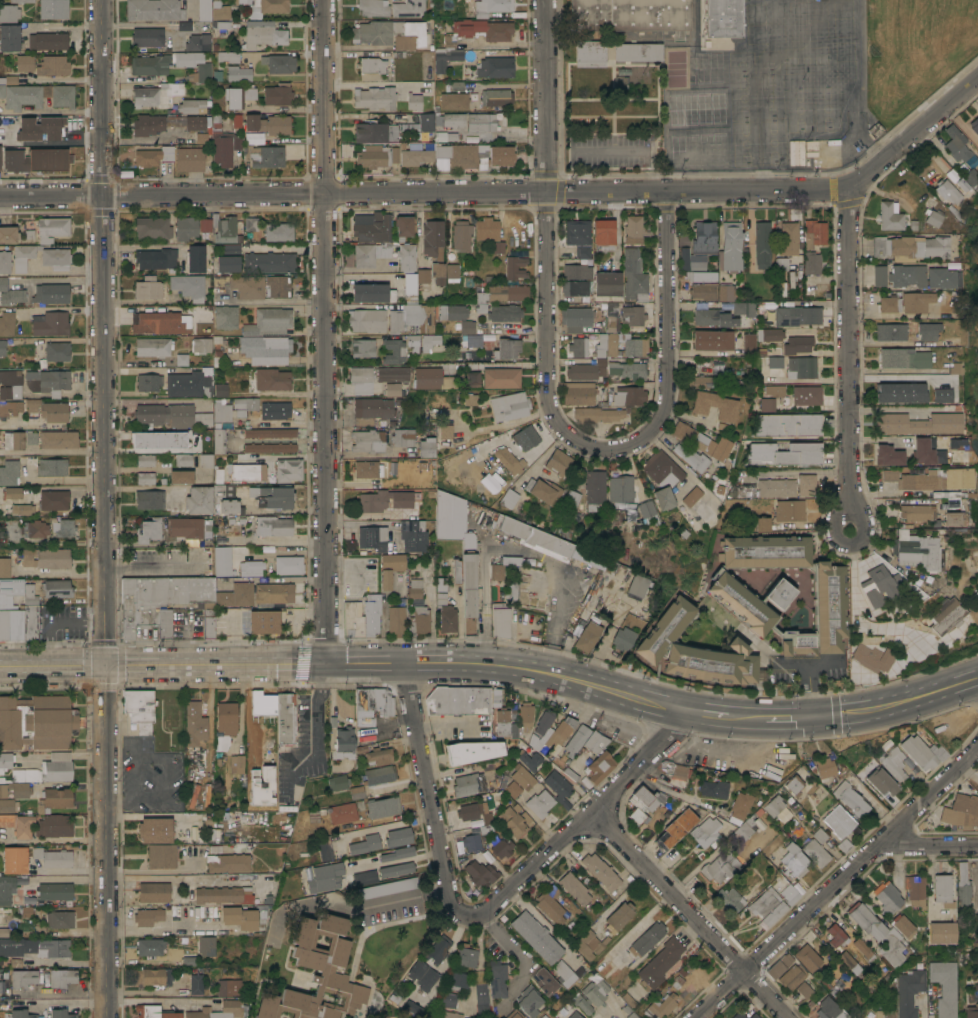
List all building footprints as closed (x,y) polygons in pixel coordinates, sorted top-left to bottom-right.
[(39,18),(39,0),(68,0),(68,18),(39,18)] [(178,0),(179,0),(179,9),(185,9),(185,19),(127,20),(127,17),(125,17),(125,0),(178,0)] [(198,21),(198,0),(211,0),(211,20),(198,21)] [(213,9),(212,0),(219,0),(220,0),(220,5),(230,5),(230,19),(212,19),(212,9),(213,9)] [(235,4),(235,0),(288,0),(288,12),(251,12),(251,4),(235,4)] [(357,9),(358,0),(387,0),(387,5),(390,5),(389,16),(371,15),(370,17),(366,17),(366,15),(361,15),(361,9),(357,9)] [(405,3),(405,0),(425,0),(425,16),(392,17),(392,3),(405,3)] [(480,1),(480,0),(513,0),(513,11),(487,11),(487,18),(475,18),(475,1),(480,1)] [(571,31),(570,0),(689,0),(689,30),(571,31)] [(704,37),(704,0),(741,0),(741,37),(704,37)] [(17,22),(0,22),(0,4),(17,5),(17,8),(20,8),(20,18),(17,18),(17,22)] [(434,42),(435,42),(435,41),(444,40),(444,35),(445,35),(445,33),(453,33),(453,21),(456,21),(455,20),(462,20),(462,19),(470,19),(470,20),(486,20),(486,22),(513,22),(513,33),(510,33),(510,41),(485,41),(485,32),(474,32),(474,35),(471,35),(472,37),(464,37),(464,35),(456,36),(456,33),(454,33),(454,35),(455,35),(455,49),(463,49),(463,50),(464,60),(446,60),(446,73),(435,73),(434,42)] [(245,26),(246,26),(246,21),(274,20),(274,30),(287,29),(287,44),(267,45),(267,43),(255,44),(255,50),(246,50),(245,26)] [(195,21),(195,30),(185,30),(185,34),(172,34),(172,29),(174,29),(174,22),(195,21)] [(392,21),(392,22),(424,21),(424,47),(415,47),(415,49),(394,49),(394,35),(392,35),(392,45),(370,45),(370,42),(351,42),(351,27),(359,27),(359,23),(370,23),(370,21),(392,21)] [(229,36),(217,36),(217,37),(212,37),(212,28),(213,28),(213,22),(229,22),(229,36)] [(19,51),(0,51),(0,24),(19,24),(19,51)] [(164,28),(164,29),(172,29),(172,45),(164,45),(164,46),(133,46),(133,44),(131,44),(131,35),(132,35),(132,28),(164,28)] [(35,50),(35,33),(67,33),(67,49),(35,50)] [(188,50),(188,51),(185,51),(185,43),(188,43),(188,37),(190,37),(190,35),(200,35),(200,34),(210,34),(210,50),(188,50)] [(606,41),(606,67),(576,67),(576,41),(606,41)] [(662,43),(662,61),(615,61),(615,44),(662,43)] [(239,51),(239,63),(228,63),(228,61),(222,61),(217,62),(217,52),(239,51)] [(204,52),(204,62),(211,62),(211,82),(198,82),(198,81),(188,82),(188,74),(197,71),(197,62),(195,63),(196,66),(174,67),(174,52),(204,52)] [(131,75),(131,57),(155,57),(155,55),(163,55),(163,54),(171,54),(171,62),(168,62),(168,74),(160,74),(160,75),(131,75)] [(16,71),(16,55),(34,55),(34,71),(16,71)] [(268,73),(268,64),(260,64),(260,56),(268,56),(268,55),(291,55),(291,57),(295,57),(295,71),(291,71),(291,73),(268,73)] [(65,56),(66,61),(70,61),(70,74),(66,74),(66,76),(55,76),(55,75),(35,75),(35,66),(40,66),(40,61),(42,61),(42,56),(65,56)] [(381,60),(387,60),(387,65),(386,65),(386,71),(385,71),(385,73),(377,73),(361,73),(361,68),(357,68),(357,63),(360,63),(360,58),(377,58),(377,57),(381,60)] [(513,57),(514,77),(486,77),(486,76),(476,76),(476,64),(480,64),(480,60),(481,60),(481,59),(482,59),(482,60),(484,60),(484,57),(513,57)] [(227,81),(227,66),(238,65),(238,68),(251,68),(251,81),(227,81)] [(4,83),(0,83),(0,77),(5,77),(5,75),(17,75),(17,84),(5,84),(5,83),(4,83)] [(264,87),(273,87),(273,86),(278,86),(278,82),(289,82),(289,86),(290,86),(290,91),(293,91),(293,99),(290,99),(290,105),(273,105),(273,104),(264,104),(264,87)] [(133,87),(160,87),(160,83),(184,83),(184,95),(168,95),(168,107),(157,107),(157,105),(140,105),(140,108),(134,108),(134,106),(133,106),(133,87)] [(42,85),(42,86),(52,86),(52,85),(74,85),(74,109),(68,109),(68,106),(52,106),(52,97),(42,97),(42,108),(34,108),(34,104),(20,104),(20,112),(12,112),(12,109),(5,109),(5,108),(4,108),(4,104),(5,104),(5,86),(42,85)] [(394,87),(394,93),(396,93),(396,100),(394,100),(394,110),(384,110),(384,107),(377,107),(377,109),(368,110),(368,107),(354,107),(353,95),(355,94),(355,88),(359,88),(359,90),(368,90),(368,88),(377,87),(377,88),(383,88),(383,87),(394,87)] [(227,88),(256,88),(256,99),(243,99),(243,109),(236,109),(236,110),(233,110),(233,109),(227,109),(227,88)] [(510,89),(510,92),(513,92),(513,103),(510,103),(510,106),(486,106),(486,105),(482,105),(481,90),(486,90),(485,89),(510,89)] [(411,92),(411,94),(422,94),(422,111),(416,111),(416,109),(414,109),(414,110),(412,110),(412,109),(408,109),(408,92),(411,92)] [(468,93),(468,99),(469,99),(469,102),(468,102),(468,109),(440,109),(440,93),(468,93)] [(206,99),(206,108),(202,108),(202,112),(198,113),(182,113),(182,112),(178,112),(178,104),(182,104),(182,99),(206,99)] [(433,131),(420,132),(419,113),(432,113),(433,131)] [(464,113),(464,126),(455,126),(455,127),(451,127),(451,126),(443,126),(443,113),(464,113)] [(133,120),(137,119),(137,114),(148,114),(148,115),(155,115),(155,116),(173,116),(173,123),(168,123),(168,130),(155,130),(155,135),(148,135),(148,136),(133,136),(133,120)] [(212,114),(221,114),(221,127),(212,127),(212,114)] [(233,114),(241,114),(241,127),(233,127),(233,114)] [(496,114),(496,131),(467,131),(467,114),(496,114)] [(967,123),(977,114),(977,140),(968,128),(970,127),(967,123)] [(185,116),(190,116),(189,115),(192,115),(192,116),(205,116),(206,130),(189,130),(189,131),(186,131),(185,116)] [(290,115),(290,117),(292,117),(292,121),(290,121),(290,130),(292,130),(292,133),(290,133),(290,135),(267,135),(267,130),(265,130),(265,131),(258,131),(258,130),(245,130),(245,115),(257,115),(258,119),(265,119),(265,121),(267,121),(267,116),(290,115)] [(17,117),(16,140),(41,141),(41,140),(58,140),(59,117),(35,116),(35,117),(17,117)] [(165,127),(183,127),(183,116),(165,116),(165,127)] [(387,123),(387,124),(391,124),(391,120),(397,120),(398,130),(405,129),(405,137),(397,137),(397,141),(387,141),(387,142),(355,143),(354,123),(387,123)] [(868,134),(870,133),(867,130),(877,121),(885,130),(873,139),(868,134)] [(942,145),(950,139),(943,130),(951,123),(959,133),(960,132),(966,139),(965,140),(965,141),(961,144),(970,155),(961,162),(958,158),(955,161),(954,160),(954,161),(949,156),(950,155),(949,154),(948,154),(946,152),(946,151),(942,145)] [(212,138),(212,131),(221,131),(222,133),(227,132),(227,133),(238,133),(238,137),(242,137),(242,149),(232,150),(232,167),(220,167),(220,163),(213,163),(212,138)] [(446,132),(446,133),(457,133),(457,140),(446,140),(446,141),(434,142),(434,132),(435,132),(446,132)] [(181,144),(192,143),(192,133),(180,133),(181,144)] [(211,133),(210,143),(196,143),(196,133),(211,133)] [(181,134),(181,144),(166,144),(166,134),(181,134)] [(2,168),(0,168),(0,139),(23,138),(23,172),(3,172),(2,168)] [(804,140),(804,165),(794,165),(794,140),(804,140)] [(817,140),(818,155),(806,155),(805,141),(817,140)] [(449,167),(449,157),(434,157),(434,161),(423,161),(423,163),(421,164),(418,164),(418,166),(400,166),(400,150),(407,150),(407,143),(416,143),(416,150),(423,150),(423,143),(435,143),(435,146),(450,146),(450,144),(488,144),(488,157),(487,157),(487,169),(478,169),(478,167),(467,167),(467,168),(459,168),(459,167),(449,167)] [(381,145),(381,146),(387,146),(387,147),(388,147),(389,150),(390,165),(386,165),(386,166),(376,166),(376,169),(367,169),(367,166),(360,167),(360,165),(356,166),(356,152),(360,152),(360,151),(364,151),(364,145),(381,145)] [(67,146),(67,158),(75,158),(75,163),(68,163),(68,171),(47,171),(47,174),(43,174),(43,171),(29,171),(29,146),(67,146)] [(173,162),(161,162),(161,146),(173,146),(173,162)] [(284,167),(251,167),(251,160),(250,160),(250,159),(249,159),(249,155),(249,153),(250,153),(250,150),(251,150),(251,149),(252,149),(252,148),(254,147),(254,146),(284,146),(284,167)] [(512,146),(512,152),(515,152),(515,159),(512,159),(512,165),(489,165),(489,163),(487,163),(487,161),(489,161),(489,146),(512,146)] [(204,148),(204,171),(176,171),(176,148),(204,148)] [(159,150),(159,165),(150,165),(150,167),(142,167),(142,165),(135,165),(135,150),(159,150)] [(969,167),(977,178),(968,187),(959,176),(969,167)] [(941,178),(957,194),(964,188),(948,171),(941,178)] [(960,197),(952,204),(948,200),(947,201),(944,197),(941,199),(932,189),(936,186),(933,183),(938,179),(941,181),(944,178),(960,197)] [(892,201),(892,206),(893,206),(893,209),(896,209),(896,213),(903,213),(903,230),(880,229),(880,221),(880,200),(892,201)] [(941,214),(942,215),(934,228),(922,221),(926,215),(921,212),(924,207),(928,210),(929,209),(933,212),(935,209),(939,211),(942,213),(941,214)] [(373,213),(373,211),(382,211),(382,241),(352,241),(352,238),(357,238),(357,236),(353,236),(352,214),(373,213)] [(236,242),(217,242),(217,239),(216,239),(216,233),(217,233),(217,227),(212,227),(212,213),(218,213),(218,219),(224,219),(224,216),(236,216),(236,242)] [(383,241),(382,213),(391,213),(391,241),(383,241)] [(413,236),(404,236),(404,241),(397,241),(397,236),(396,236),(396,226),(395,226),(395,217),(396,217),(396,216),(413,216),(413,236)] [(642,226),(643,226),(643,230),(642,230),(642,237),(642,244),(625,244),(625,235),(626,235),(626,234),(624,234),(624,226),(626,226),(626,216),(642,216),(642,226)] [(168,217),(168,226),(172,226),(172,237),(169,237),(169,238),(137,238),(137,231),(135,231),(135,217),(168,217)] [(197,217),(197,221),(198,221),(198,236),(188,236),(188,241),(176,241),(176,236),(175,236),(175,221),(176,221),(176,217),(197,217)] [(258,230),(245,230),(244,217),(258,217),(258,230)] [(475,220),(482,220),(482,217),(491,217),(491,220),(499,220),(499,240),(490,240),(475,240),(475,220)] [(69,218),(70,235),(47,236),(47,237),(53,237),(53,244),(39,244),(39,236),(38,236),(38,218),(69,218)] [(199,219),(212,219),(212,231),(199,231),(199,219)] [(816,219),(817,222),(826,222),(827,244),(813,244),(813,249),(804,249),(804,240),(803,240),(803,236),(804,236),(804,220),(816,219)] [(444,246),(442,246),(442,261),(436,261),(436,256),(427,256),(426,254),(422,254),(422,239),(423,239),(423,234),(422,234),(422,224),(425,224),(425,221),(443,220),(444,246)] [(453,241),(452,241),(452,234),(453,234),(453,225),(455,225),(455,220),(468,220),(468,224),(473,224),(473,233),(470,233),(470,251),(459,251),(459,249),(453,249),(453,241)] [(590,257),(589,257),(589,258),(577,258),(577,257),(576,257),(576,247),(571,247),(571,244),(566,244),(566,220),(590,220),(590,257)] [(614,220),(614,244),(593,244),(593,220),(614,220)] [(715,243),(716,243),(716,252),(692,252),(692,240),(695,240),(694,221),(715,221),(715,243)] [(740,222),(740,232),(743,232),(743,239),(740,239),(740,243),(741,243),(742,270),(737,270),(737,273),(727,273),(727,270),(718,270),(718,250),(722,250),(722,222),(740,222)] [(769,264),(770,273),(762,273),(762,268),(757,269),(757,264),(755,264),(755,253),(754,222),(769,222),(770,264),(769,264)] [(798,255),(781,255),(781,222),(798,222),(798,255)] [(265,241),(265,223),(270,223),(270,225),(279,225),(279,223),(290,223),(290,224),(293,223),(293,240),(265,241)] [(17,242),(0,243),(0,227),(16,226),(17,232),(19,232),(19,238),(17,238),(17,242)] [(872,236),(885,236),(885,239),(888,239),(888,238),(891,238),(898,238),(898,236),(913,236),(913,237),(921,237),(921,239),(927,239),(927,238),(931,238),(931,236),(946,236),(946,241),(945,241),(945,254),(945,258),(937,258),(937,255),(925,255),(925,257),(913,257),(905,257),(905,258),(896,258),(896,255),(889,255),(889,254),(884,254),(884,256),(872,256),(872,236)] [(493,241),(504,241),(504,253),(493,253),(493,241)] [(354,244),(390,244),(390,242),(397,242),(397,246),(395,246),(395,245),(391,245),(391,257),(375,257),(375,268),(354,268),(354,244)] [(240,244),(240,253),(222,254),(222,245),(240,244)] [(415,244),(415,251),(416,251),(416,256),(415,256),(415,270),(413,270),(413,272),(402,272),(402,271),(399,271),(399,257),(396,257),(396,251),(399,251),(399,244),(415,244)] [(11,273),(0,273),(0,251),(2,251),(2,250),(5,250),(5,251),(10,251),(10,261),(14,261),(14,245),(36,245),(36,258),(29,258),(29,259),(26,259),(26,273),(11,273)] [(52,270),(52,265),(42,265),(42,258),(41,258),(41,255),(42,255),(41,250),(36,250),(36,245),(43,245),(43,249),(55,249),(55,248),(58,248),(58,249),(70,249),(70,255),(72,255),(72,264),(70,264),(70,265),(68,265),(68,270),(52,270)] [(204,272),(187,272),(187,246),(204,246),(204,272)] [(648,301),(635,301),(635,299),(624,299),(624,282),(626,282),(626,275),(623,275),(623,258),(624,258),(624,248),(636,248),(636,247),(639,247),(639,257),(641,257),(641,270),(642,270),(642,273),(648,273),(648,301)] [(139,269),(139,262),(135,262),(135,250),(161,250),(161,248),(170,248),(170,249),(177,249),(177,257),(176,257),(176,267),(165,267),(165,269),(139,269)] [(244,272),(244,253),(249,253),(249,252),(253,252),(253,253),(267,253),(267,252),(272,252),(272,253),(294,253),(294,259),(296,259),(296,272),(244,272)] [(820,253),(821,274),(804,275),(804,254),(820,253)] [(706,270),(689,270),(689,254),(693,254),(693,255),(706,255),(706,270)] [(240,256),(240,272),(217,272),(217,256),(240,256)] [(518,256),(518,258),(528,258),(528,264),(525,264),(525,266),(518,266),(518,269),(525,269),(525,272),(528,272),(528,277),(517,277),(517,279),(506,279),(506,273),(505,273),(505,263),(506,263),(506,256),(518,256)] [(416,269),(420,269),(420,263),(426,263),(426,269),(430,269),(430,274),(430,278),(431,278),(431,280),(430,280),(430,283),(429,283),(429,290),(429,299),(424,299),(424,297),(417,297),(416,269)] [(444,276),(445,276),(445,285),(435,284),(435,277),(430,277),(431,263),(445,263),(444,276)] [(459,278),(446,278),(446,264),(458,264),(459,278)] [(563,264),(586,264),(586,267),(592,267),(592,278),(580,279),(563,279),(563,264)] [(885,286),(873,286),(873,265),(885,265),(885,266),(885,286)] [(899,265),(923,265),(923,288),(914,288),(914,283),(912,284),(905,284),(905,285),(904,285),(904,287),(902,287),(899,287),(890,287),(890,281),(887,281),(887,273),(890,273),(890,265),(899,265)] [(943,268),(943,270),(952,270),(952,288),(935,288),(935,287),(925,287),(925,268),(943,268)] [(716,281),(688,281),(688,278),(686,278),(686,271),(691,271),(716,271),(716,281)] [(622,301),(593,301),(594,272),(620,272),(620,284),(622,284),(622,301)] [(403,273),(416,273),(416,303),(409,303),(409,293),(403,293),(403,273)] [(204,275),(204,285),(206,285),(206,292),(204,292),(204,297),(204,303),(192,303),(192,299),(190,299),(190,296),(181,296),(181,289),(170,289),(171,305),(162,305),(162,298),(135,299),(135,281),(145,281),(144,275),(155,275),(155,281),(160,281),(160,282),(170,282),(170,275),(204,275)] [(524,280),(524,286),(528,286),(528,300),(491,301),(491,303),(476,303),(476,292),(488,292),(488,280),(485,280),(485,275),(493,275),(493,280),(524,280)] [(263,276),(264,299),(238,299),(238,289),(230,289),(229,276),(263,276)] [(290,276),(290,297),(269,297),(269,296),(266,296),(266,288),(265,288),(265,284),(266,284),(266,276),(290,276)] [(9,305),(0,304),(0,293),(6,293),(6,291),(0,291),(0,277),(7,277),(7,290),(9,290),(9,289),(26,289),(26,288),(35,288),(35,285),(41,285),(41,284),(69,284),(69,303),(41,303),(41,302),(31,302),(31,297),(34,297),(34,295),(35,295),(35,291),(26,291),(26,302),(9,302),(9,305)] [(589,281),(589,296),(563,296),(563,292),(561,292),(561,285),(563,285),(563,281),(589,281)] [(371,284),(371,283),(381,283),(381,284),(388,284),(388,289),(395,289),(395,300),(388,300),(388,302),(360,302),(360,303),(358,303),(358,302),(352,301),(352,284),(371,284)] [(717,299),(715,299),(715,301),(705,300),(702,300),(691,300),(691,294),(689,294),(689,289),(691,289),(691,285),(694,285),(694,283),(717,283),(717,299)] [(732,285),(732,288),(735,288),(735,301),(718,301),(718,285),(732,285)] [(874,293),(861,292),(861,303),(874,304),(874,293)] [(932,293),(932,302),(920,302),(919,303),(922,303),(922,312),(919,312),(919,313),(902,313),(902,303),(901,303),(901,297),(901,292),(932,293)] [(879,297),(896,297),(896,298),(900,298),(899,311),(896,311),(896,312),(879,312),(879,297)] [(644,302),(644,307),(643,307),(643,314),(647,314),(646,319),(643,319),(643,326),(621,325),(621,318),(621,303),(623,303),(623,301),(644,302)] [(755,302),(755,317),(745,317),(745,314),(741,314),(741,326),(738,326),(738,327),(717,327),(717,324),(705,324),(705,326),(700,325),(694,325),(694,321),(693,321),(693,315),(694,315),(694,301),(720,301),(720,302),(732,303),(732,309),(718,309),(718,313),(733,313),(733,302),(755,302)] [(606,317),(606,315),(607,315),(607,303),(617,303),(617,316),(618,316),(618,318),(619,318),(619,323),(620,323),(620,324),(620,330),(615,331),(615,332),(606,332),(606,317)] [(389,310),(402,310),(402,304),(421,304),(421,305),(434,305),(434,332),(419,332),(419,325),(403,325),(403,331),(399,331),(399,334),(389,334),(389,310)] [(490,321),(490,319),(487,319),(487,313),(490,313),(490,305),(508,305),(508,304),(514,304),(514,305),(519,305),(519,308),(522,308),(523,317),(519,317),(520,321),(490,321)] [(237,329),(226,329),(226,330),(222,329),(214,329),(214,306),(222,306),(222,305),(226,305),(226,306),(237,306),(237,329)] [(465,305),(465,308),(468,308),(468,317),(465,317),(465,320),(439,319),(439,314),(440,314),(440,305),(465,305)] [(821,307),(821,324),(798,324),(798,326),(775,326),(775,325),(774,325),(774,308),(775,308),(775,307),(821,307)] [(262,334),(262,336),(242,336),(242,324),(255,324),(256,308),(272,308),(272,309),(275,309),(275,308),(281,308),(281,309),(291,309),(291,327),(286,327),(286,335),(262,334)] [(591,308),(591,326),(581,326),(581,333),(566,333),(566,326),(565,326),(565,324),(561,324),(561,310),(565,310),(565,308),(591,308)] [(385,332),(366,332),(366,331),(351,331),(351,325),(348,325),(348,310),(354,310),(354,309),(385,309),(385,332)] [(14,336),(0,336),(0,313),(1,313),(1,311),(15,311),(15,327),(14,327),(14,336)] [(67,311),(67,322),(69,322),(69,335),(32,335),(32,315),(44,315),(44,311),(67,311)] [(154,333),(131,333),(131,324),(132,324),(132,313),(138,313),(138,312),(167,312),(166,311),(170,311),(170,312),(180,312),(180,315),(191,315),(191,333),(154,333)] [(475,333),(461,333),(461,320),(471,320),(471,321),(475,321),(475,333)] [(938,323),(938,330),(933,330),(933,340),(917,340),(917,334),(915,334),(916,323),(938,323)] [(905,324),(905,326),(906,325),(906,328),(905,328),(905,340),(875,340),(875,324),(905,324)] [(781,329),(781,331),(784,331),(784,338),(781,338),(782,340),(769,341),(769,342),(765,342),(765,341),(756,341),(756,329),(781,329)] [(724,331),(732,331),(732,350),(724,350),(693,349),(693,330),(724,331)] [(481,334),(495,333),(495,340),(483,340),(483,341),(484,341),(484,344),(483,344),(483,346),(462,347),(462,340),(467,340),(467,339),(464,339),(463,335),(481,334)] [(606,349),(605,349),(605,357),(596,357),(596,352),(595,352),(594,349),(595,349),(595,344),(598,344),(598,333),(606,333),(606,349)] [(625,356),(610,356),(610,354),(607,354),(607,333),(629,333),(629,339),(639,339),(639,333),(648,333),(648,351),(645,351),(645,355),(625,356)] [(755,356),(744,356),(744,333),(755,333),(755,356)] [(441,334),(441,344),(432,344),(432,348),(429,348),(429,352),(422,352),(422,337),(423,337),(423,335),(441,334)] [(414,353),(414,346),(407,346),(407,335),(420,335),(420,346),(419,346),(418,353),(414,353)] [(251,365),(250,357),(244,357),(244,352),(239,352),(239,337),(261,336),(261,337),(287,337),(287,338),(291,338),(291,352),(287,352),(287,365),(251,365)] [(813,336),(813,346),(810,346),(810,352),(795,352),(795,355),(783,355),(783,344),(788,344),(788,336),(813,336)] [(170,338),(170,356),(164,356),(164,358),(158,358),(158,356),(135,356),(136,338),(170,338)] [(212,338),(212,352),(206,352),(206,354),(193,354),(193,352),(191,352),(191,340),(193,340),(193,338),(212,338)] [(498,350),(498,338),(505,338),(505,340),(521,340),(521,352),(516,352),(516,358),(509,358),(509,359),(493,359),(493,350),(498,350)] [(587,357),(572,357),(572,351),(568,351),(568,344),(572,344),(572,338),(587,338),(587,357)] [(375,339),(375,348),(375,357),(352,356),(352,339),(375,339)] [(401,339),(401,341),(405,341),(405,364),(382,364),(382,358),(384,358),(384,354),(392,354),(392,349),(384,349),(384,345),(382,345),(382,339),(401,339)] [(70,342),(70,361),(45,361),(45,342),(70,342)] [(907,348),(907,353),(911,353),(911,351),(928,351),(928,368),(879,368),(879,348),(880,348),(907,348)] [(767,356),(783,356),(783,357),(782,357),(782,368),(766,367),(767,356)] [(816,357),(817,378),(804,378),(804,383),(786,383),(786,369),(787,369),(787,357),(816,357)] [(596,364),(596,358),(606,358),(606,366),(597,366),(597,379),(570,379),(569,365),(596,364)] [(626,359),(626,363),(645,363),(645,370),(647,370),(647,374),(645,374),(645,379),(637,380),(637,381),(631,381),(631,377),(620,377),(620,374),(608,374),(608,362),(609,362),(609,359),(626,359)] [(415,382),(414,363),(441,362),(441,370),(442,369),(443,374),(441,374),(442,376),(457,376),(457,380),(455,380),(456,388),(415,389),(415,388),(412,388),(413,382),(415,382)] [(944,374),(944,367),(948,367),(948,362),(957,363),(957,367),(959,367),(959,374),(944,374)] [(191,374),(191,371),(201,371),(201,367),(212,367),(212,385),(213,385),(213,397),(203,397),(203,396),(168,396),(168,394),(166,394),(166,374),(191,374)] [(350,367),(372,367),(373,367),(373,369),(375,369),(375,374),(375,379),(372,379),(372,396),(350,396),(350,367)] [(409,367),(409,381),(408,381),(408,383),(404,383),(404,381),(378,381),(378,367),(409,367)] [(255,390),(255,368),(277,368),(277,371),(290,371),(290,389),(255,390)] [(520,368),(520,388),(484,388),(483,368),(520,368)] [(10,416),(0,416),(0,387),(11,386),(11,385),(3,385),(3,383),(0,383),(0,371),(16,370),(16,375),(22,375),(22,385),(21,385),(21,398),(4,399),(4,401),(9,401),(9,402),(23,401),(23,410),(22,410),(22,412),(19,412),(18,410),(17,410),(17,416),(10,416)] [(70,371),(70,389),(60,389),(60,398),(51,398),(51,392),(41,392),(32,392),(28,388),(26,383),(26,379),(25,379),(25,371),(70,371)] [(478,373),(464,373),(464,387),(478,387),(478,373)] [(137,374),(158,374),(158,375),(163,375),(163,386),(159,386),(159,384),(158,384),(158,391),(137,391),(137,374)] [(892,383),(907,383),(907,374),(892,374),(892,383)] [(688,376),(711,376),(711,377),(715,377),(715,387),(709,387),(709,388),(688,388),(688,376)] [(906,401),(891,401),(891,392),(881,392),(881,379),(906,379),(906,401)] [(594,382),(594,388),(596,388),(596,394),(594,394),(594,405),(563,405),(563,382),(594,382)] [(226,396),(226,383),(212,384),(213,397),(226,396)] [(386,383),(400,383),(400,388),(406,388),(406,396),(386,396),(386,383)] [(784,385),(785,396),(772,396),(772,394),(765,394),(765,385),(784,385)] [(821,386),(822,404),(793,405),(793,386),(821,386)] [(948,386),(948,403),(914,403),(914,386),(948,386)] [(623,387),(642,387),(642,391),(646,391),(645,401),(642,400),(642,405),(613,405),(613,394),(615,394),(615,387),(623,387)] [(722,395),(722,397),(739,400),(735,423),(717,420),(719,410),(718,410),(718,407),(709,405),(707,415),(692,412),(692,411),(691,411),(692,408),(693,408),(696,390),(722,395)] [(524,391),(525,398),(529,397),(531,408),(528,409),(529,415),(504,421),(504,420),(495,422),(491,406),(479,408),(478,403),(490,400),(489,394),(497,392),(498,397),(524,391)] [(477,406),(465,406),(465,394),(477,394),(477,406)] [(259,410),(246,410),(246,409),(233,409),(233,398),(245,398),(259,397),(259,410)] [(381,398),(381,399),(392,399),(392,409),(395,409),(395,426),(368,426),(368,425),(365,425),(365,421),(368,421),(368,417),(358,417),(353,417),(353,400),(357,400),(357,398),(381,398)] [(777,398),(777,405),(775,405),(775,411),(752,411),(752,403),(757,403),(757,398),(777,398)] [(43,399),(43,403),(68,403),(68,422),(45,422),(45,417),(40,417),(40,410),(38,410),(38,419),(28,419),(28,412),(27,412),(27,407),(25,407),(25,399),(43,399)] [(213,402),(220,402),(220,404),(232,404),(232,409),(246,409),(246,417),(232,417),(232,422),(214,422),(213,402)] [(261,419),(261,402),(291,402),(291,417),(286,417),(286,419),(261,419)] [(164,404),(164,406),(167,406),(167,404),(193,404),(193,413),(212,413),(212,426),(193,426),(193,427),(187,427),(187,429),(175,429),(175,427),(171,427),(171,425),(167,425),(167,422),(162,422),(162,426),(152,426),(152,423),(136,423),(136,417),(134,417),(134,410),(136,410),(136,404),(164,404)] [(601,408),(601,409),(625,409),(625,417),(622,417),(622,418),(619,418),(619,421),(611,421),(611,422),(602,422),(602,421),(596,421),(596,422),(577,422),(577,418),(573,418),(573,408),(601,408)] [(874,413),(905,413),(905,420),(927,420),(927,413),(958,413),(958,433),(875,433),(874,413)] [(821,414),(822,436),(752,436),(758,414),(821,414)] [(685,424),(685,423),(689,425),(688,426),(710,439),(717,443),(721,436),(733,442),(726,454),(728,455),(727,457),(734,461),(729,470),(722,466),(722,467),(719,466),(720,463),(723,464),(723,463),(703,451),(703,452),(689,444),(688,445),(683,442),(684,441),(681,439),(680,440),(672,436),(673,434),(671,433),(678,420),(685,424)] [(541,440),(537,443),(538,444),(534,446),(533,446),(523,452),(518,444),(517,445),(515,442),(517,440),(513,434),(530,423),(541,440)] [(453,448),(439,448),(438,438),(440,438),(440,425),(452,425),(453,448)] [(297,428),(297,437),(231,437),(231,429),(297,428)] [(214,429),(225,429),(225,453),(214,453),(214,429)] [(369,431),(369,429),(374,429),(374,431),(384,431),(384,451),(374,451),(374,453),(369,453),(369,451),(351,451),(351,445),(354,445),(354,438),(351,438),(351,431),(369,431)] [(394,446),(394,442),(391,442),(391,436),(393,436),(393,429),(414,429),(414,446),(394,446)] [(21,455),(0,455),(0,449),(3,449),(4,435),(4,432),(12,432),(12,431),(24,431),(24,449),(22,449),(21,455)] [(77,431),(77,438),(78,438),(78,447),(77,447),(77,448),(40,448),(40,443),(38,443),(38,433),(40,433),(40,431),(77,431)] [(35,432),(24,432),(24,444),(36,444),(35,432)] [(434,457),(419,457),(419,441),(424,441),(424,434),(434,434),(434,457)] [(925,437),(925,438),(927,438),(927,444),(926,444),(926,449),(931,449),(931,455),(932,455),(932,464),(926,464),(919,464),(919,462),(909,463),(909,451),(912,451),(912,437),(925,437)] [(821,442),(822,464),(744,465),(750,443),(776,443),(776,451),(789,451),(789,443),(821,442)] [(297,443),(297,452),(244,452),(244,444),(297,443)] [(686,450),(689,447),(699,455),(701,452),(711,461),(700,474),(699,473),(699,474),(695,471),(696,470),(686,462),(686,461),(682,457),(681,459),(674,453),(675,452),(672,449),(677,443),(686,450)] [(885,444),(885,445),(891,445),(891,450),(902,450),(902,457),(904,457),(904,463),(902,463),(902,464),(881,464),(881,465),(875,465),(875,451),(876,451),(876,444),(885,444)] [(494,454),(495,451),(498,448),(502,448),(505,445),(518,461),(522,457),(527,463),(513,476),(494,454)] [(556,447),(558,449),(559,448),(562,450),(561,451),(573,459),(562,477),(544,466),(556,447)] [(686,475),(680,481),(670,471),(657,484),(641,468),(646,463),(645,462),(654,452),(655,454),(660,449),(686,475)] [(175,453),(189,453),(189,454),(192,454),(192,466),(175,466),(175,453)] [(137,466),(137,455),(141,455),(141,454),(144,454),(144,455),(155,455),(155,466),(137,466)] [(213,454),(213,467),(200,467),(200,454),(213,454)] [(38,455),(38,464),(19,464),(19,455),(38,455)] [(67,458),(67,465),(67,475),(39,475),(39,474),(37,475),(37,464),(39,464),(39,459),(67,458)] [(276,459),(302,459),(302,479),(290,480),(290,482),(276,482),(276,459)] [(4,485),(0,485),(0,466),(4,466),(4,460),(18,460),(19,484),(16,484),(16,485),(4,485)] [(378,461),(378,465),(383,465),(383,477),(378,477),(378,478),(355,478),(355,461),(378,461)] [(266,464),(266,480),(230,480),(230,473),(231,473),(231,464),(266,464)] [(937,488),(937,489),(912,490),(912,489),(895,489),(895,481),(881,481),(881,470),(896,470),(896,478),(898,478),(898,474),(922,474),(933,474),(933,475),(937,475),(937,476),(941,476),(941,468),(968,468),(968,488),(937,488)] [(193,470),(193,483),(169,483),(169,470),(193,470)] [(605,503),(604,503),(604,511),(587,511),(587,503),(586,503),(586,489),(584,489),(584,484),(586,484),(586,471),(605,470),(605,503)] [(137,473),(155,472),(155,484),(151,484),(151,485),(148,485),(148,484),(143,484),(143,485),(141,485),(141,484),(137,484),(137,473)] [(798,474),(815,474),(816,494),(798,495),(798,474)] [(633,492),(634,492),(634,497),(632,497),(632,501),(609,501),(609,477),(620,477),(620,476),(633,476),(633,492)] [(715,476),(729,480),(723,504),(711,492),(715,476)] [(553,507),(542,500),(541,501),(539,500),(540,498),(524,488),(530,477),(532,478),(532,477),(536,479),(537,478),(546,484),(548,481),(551,483),(551,482),(563,490),(553,507)] [(767,479),(767,478),(770,478),(770,479),(784,479),(784,478),(786,478),(786,479),(796,479),(796,495),(796,496),(787,496),(787,498),(782,498),(782,497),(774,497),(774,498),(770,498),(770,497),(759,497),(759,496),(758,496),(758,480),(767,479)] [(214,484),(235,484),(235,487),(278,487),(278,484),(290,484),(290,487),(292,487),(292,492),(294,492),(294,499),(292,499),(292,509),(280,509),(280,508),(265,508),(265,507),(257,507),(257,497),(221,497),(221,499),(227,499),(227,500),(230,500),(230,499),(235,499),(235,501),(239,501),(239,506),(244,506),(244,515),(238,515),(238,513),(235,513),(235,514),(230,515),(230,513),(227,513),(227,514),(222,514),(222,513),(219,513),(219,503),(214,503),(214,484)] [(755,484),(755,496),(738,497),(737,497),(737,484),(755,484)] [(652,492),(668,485),(675,504),(675,506),(667,509),(666,508),(660,510),(652,492)] [(695,485),(703,493),(689,507),(681,500),(695,485)] [(32,491),(40,491),(52,490),(52,486),(63,486),(63,490),(69,490),(69,502),(68,502),(68,510),(48,510),(48,512),(42,512),(42,510),(40,510),(40,502),(32,503),(32,491)] [(212,513),(187,513),(187,508),(185,508),(185,496),(189,496),(189,487),(191,487),(191,486),(212,486),(212,513)] [(25,487),(25,498),(5,498),(5,487),(25,487)] [(511,509),(499,501),(509,487),(520,495),(511,509)] [(465,500),(466,532),(473,532),(475,535),(475,548),(463,548),(463,539),(435,539),(436,488),(465,500)] [(376,493),(376,490),(390,489),(390,497),(388,497),(388,507),(385,507),(385,509),(383,509),(383,508),(382,509),(382,512),(360,512),(359,493),(376,493)] [(581,494),(572,518),(559,513),(568,489),(581,494)] [(164,491),(164,509),(136,509),(136,502),(135,502),(135,490),(164,491)] [(420,490),(421,502),(407,502),(401,502),(401,490),(420,490)] [(411,492),(386,492),(387,512),(411,512),(411,492)] [(637,505),(651,499),(656,513),(643,518),(637,505)] [(804,500),(805,509),(804,509),(804,513),(805,513),(805,520),(775,521),(775,507),(776,507),(776,501),(804,500)] [(31,504),(31,505),(34,505),(35,512),(31,512),(31,514),(12,515),(12,516),(9,516),(9,514),(4,514),(4,509),(3,509),(3,505),(31,504)] [(926,505),(926,510),(929,510),(929,518),(926,518),(926,520),(902,520),(902,518),(898,518),(898,505),(926,505)] [(941,512),(959,512),(959,526),(941,526),(941,512)] [(574,545),(569,558),(534,544),(533,546),(524,542),(525,540),(499,529),(504,517),(503,517),(504,515),(574,545)] [(161,539),(148,539),(148,543),(137,543),(137,527),(141,527),(141,520),(151,520),(151,516),(161,516),(161,539)] [(264,535),(264,536),(260,536),(260,535),(255,535),(255,528),(256,528),(256,524),(257,524),(256,516),(275,516),(275,517),(277,517),(277,519),(292,518),(292,535),(264,535)] [(770,531),(756,531),(756,517),(770,517),(770,531)] [(187,518),(203,518),(203,528),(204,528),(204,524),(211,524),(211,535),(204,535),(204,539),(185,539),(185,536),(166,536),(166,532),(167,532),(167,530),(163,530),(163,519),(167,519),(167,518),(187,518)] [(28,538),(28,537),(24,537),(23,534),(20,534),(20,527),(23,526),(23,522),(33,522),(33,519),(40,519),(40,522),(45,521),(45,524),(49,524),(49,534),(45,535),(45,537),(28,538)] [(74,519),(74,526),(76,526),(76,531),(74,531),(74,536),(55,536),(55,531),(57,531),(57,530),(59,530),(59,519),(74,519)] [(400,520),(424,520),(424,531),(427,531),(427,551),(404,551),(403,539),(400,539),(400,520)] [(358,527),(387,526),(387,540),(386,540),(386,552),(377,552),(377,548),(359,548),(358,527)] [(936,571),(932,571),(932,573),(924,573),(924,571),(920,570),(921,567),(917,567),(918,565),(895,564),(895,557),(893,557),(893,554),(890,554),(890,538),(895,538),(895,528),(905,529),(905,534),(915,535),(915,536),(943,538),(942,545),(937,545),(936,571)] [(808,566),(808,537),(720,537),(721,567),(808,566)] [(217,576),(217,546),(231,545),(231,561),(235,561),(236,575),(217,576)] [(70,549),(70,556),(71,556),(71,568),(58,568),(58,569),(47,569),(47,568),(37,568),(37,566),(22,566),(22,549),(70,549)] [(882,549),(893,557),(885,568),(879,563),(874,559),(882,549)] [(463,553),(466,553),(466,550),(474,550),(474,553),(477,553),(477,564),(476,564),(477,617),(475,617),(475,635),(464,635),(463,553)] [(405,554),(405,568),(405,571),(399,571),(399,570),(391,571),(391,575),(392,575),(392,581),(391,581),(391,590),(381,590),(381,582),(380,582),(380,570),(381,570),(381,569),(381,554),(405,554)] [(303,556),(303,563),(304,563),(304,573),(303,573),(303,574),(275,574),(275,556),(303,556)] [(490,564),(501,564),(502,556),(522,557),(522,565),(504,565),(504,578),(501,578),(501,580),(490,579),(490,564)] [(10,577),(0,577),(0,558),(10,557),(10,577)] [(461,583),(454,584),(453,558),(458,558),(458,560),(461,560),(461,583)] [(262,560),(262,562),(265,562),(265,569),(262,569),(262,576),(240,576),(240,570),(239,570),(239,562),(244,562),(244,561),(262,560)] [(843,565),(825,566),(825,560),(811,561),(812,632),(776,633),(777,654),(837,654),(837,645),(844,645),(843,565)] [(882,590),(866,599),(867,601),(862,604),(860,602),(858,603),(858,604),(857,587),(869,580),(865,571),(870,569),(872,572),(877,570),(875,566),(879,563),(881,565),(884,571),(889,568),(895,575),(899,583),(892,586),(890,587),(893,593),(885,597),(882,590)] [(776,615),(718,571),(714,576),(714,575),(701,591),(760,636),(776,615)] [(634,573),(650,580),(642,598),(626,592),(634,573)] [(215,608),(203,608),(196,608),(196,602),(187,602),(187,603),(166,603),(166,609),(159,609),(122,609),(122,603),(120,603),(120,580),(122,580),(122,577),(214,577),(214,591),(215,605),(215,608)] [(447,578),(447,584),(447,591),(436,591),(436,584),(437,584),(437,577),(447,578)] [(517,600),(512,600),(512,601),(509,601),(509,599),(508,599),(508,598),(505,598),(505,594),(507,594),(508,583),(509,583),(509,577),(516,577),(516,583),(517,583),(517,600)] [(793,591),(777,577),(761,596),(777,610),(793,591)] [(24,641),(0,641),(0,579),(23,579),(23,595),(12,595),(12,605),(17,605),(17,609),(19,609),(19,605),(24,604),(24,584),(34,583),(34,595),(38,595),(38,605),(39,605),(39,623),(41,623),(41,638),(39,639),(39,640),(24,641)] [(422,598),(408,598),(408,587),(410,587),(410,579),(422,579),(422,598)] [(70,580),(70,587),(72,586),(73,597),(59,597),(59,599),(55,599),(55,597),(45,598),(44,589),(42,589),(42,582),(44,582),(44,580),(70,580)] [(214,591),(233,591),(233,582),(253,582),(253,605),(215,605),(214,591)] [(294,583),(294,602),(254,603),(254,595),(255,595),(255,584),(294,583)] [(491,586),(502,586),(502,595),(503,595),(503,599),(497,599),(497,600),(491,601),(491,586)] [(364,614),(364,601),(365,601),(365,594),(380,593),(381,614),(379,614),(379,632),(374,633),(374,637),(365,637),(364,614)] [(446,605),(450,604),(450,605),(453,605),(453,608),(456,608),(456,610),(456,611),(457,611),(457,632),(440,632),(440,608),(436,608),(436,593),(446,593),(446,605)] [(661,673),(752,686),(756,656),(745,654),(746,647),(730,636),(724,646),(669,644),(694,608),(673,593),(633,652),(652,666),(662,662),(661,673)] [(586,594),(599,601),(592,614),(591,614),(587,622),(575,615),(586,594)] [(956,619),(959,622),(952,628),(950,625),(937,638),(930,630),(929,631),(926,627),(930,623),(925,617),(926,616),(925,614),(943,598),(944,600),(949,596),(954,602),(955,601),(964,612),(956,619)] [(415,633),(415,637),(408,637),(408,621),(414,621),(414,610),(414,606),(412,606),(412,599),(423,599),(423,604),(426,604),(426,606),(429,606),(429,609),(430,633),(415,633)] [(355,601),(355,602),(360,602),(360,616),(363,616),(364,637),(344,637),(343,601),(355,601)] [(405,622),(404,622),(404,624),(403,624),(403,633),(401,633),(401,637),(388,637),(388,607),(388,602),(404,602),(404,606),(405,606),(405,622)] [(492,602),(504,602),(504,606),(509,606),(509,608),(510,608),(510,639),(492,636),(492,602)] [(215,608),(215,639),(204,639),(204,616),(203,616),(203,608),(215,608)] [(150,626),(150,628),(138,628),(138,626),(134,626),(134,640),(122,640),(122,609),(159,609),(159,626),(150,626)] [(172,609),(172,638),(159,638),(159,626),(159,609),(166,609),(172,609)] [(278,633),(278,611),(248,611),(248,634),(278,633)] [(573,645),(584,627),(585,627),(589,619),(601,627),(602,630),(599,635),(600,635),(599,637),(598,637),(588,654),(573,645)] [(628,651),(623,649),(622,651),(613,647),(615,644),(611,642),(613,640),(612,639),(618,628),(622,630),(623,626),(637,633),(628,651)] [(862,646),(862,645),(881,656),(883,653),(893,659),(885,672),(883,671),(882,672),(877,669),(876,671),(874,670),(875,668),(872,666),(871,667),(869,666),(870,664),(866,662),(865,664),(863,663),(864,661),(863,661),(862,663),(859,661),(859,662),(851,658),(853,655),(851,654),(858,643),(862,646)] [(490,687),(490,714),(428,714),(425,699),(436,686),(490,687)] [(390,691),(390,697),(393,697),(394,716),(382,716),(382,714),(376,714),(376,710),(372,710),(372,717),(371,717),(371,726),(370,726),(370,725),(356,725),(356,710),(355,710),(355,688),(386,688),(390,691)] [(492,688),(500,688),(500,702),(500,707),(492,707),(492,688)] [(251,689),(276,689),(276,715),(251,715),(251,689)] [(154,690),(154,700),(157,700),(157,706),(154,706),(154,722),(151,722),(151,735),(138,735),(138,722),(130,722),(130,716),(128,716),(128,713),(124,713),(123,695),(122,695),(122,690),(154,690)] [(277,693),(295,693),(295,708),(296,708),(297,730),(295,730),(295,744),(292,744),(292,746),(283,746),(283,744),(278,744),(277,693)] [(21,749),(0,749),(0,696),(16,696),(16,699),(32,699),(32,696),(70,695),(70,709),(76,709),(78,710),(78,715),(78,729),(78,733),(76,735),(70,735),(70,749),(32,748),(32,743),(21,743),(21,749)] [(186,701),(200,701),(200,717),(213,717),(213,735),(214,735),(214,738),(213,738),(213,740),(198,740),(198,747),(186,747),(186,701)] [(217,702),(237,702),(237,731),(236,731),(236,735),(223,735),(223,731),(217,731),(217,702)] [(519,706),(522,705),(522,702),(530,702),(530,705),(533,705),(533,714),(532,714),(532,726),(529,726),(529,729),(527,729),(527,732),(522,732),(522,726),(519,726),(519,706)] [(496,710),(499,710),(499,707),(505,707),(505,710),(509,710),(509,723),(517,723),(518,731),(517,731),(517,739),(503,739),(503,735),(496,736),(496,710)] [(548,728),(547,728),(542,736),(533,730),(538,722),(537,722),(544,710),(546,711),(548,708),(556,713),(548,728)] [(553,730),(553,731),(561,719),(563,720),(566,715),(577,721),(561,745),(557,742),(553,748),(549,745),(547,746),(543,743),(551,732),(553,730)] [(571,759),(566,755),(568,752),(563,748),(581,723),(592,731),(582,744),(571,759)] [(345,728),(345,726),(351,725),(351,728),(353,728),(353,738),(354,738),(355,748),(354,748),(354,753),(354,759),(347,759),(347,757),(342,757),(342,759),(335,759),(335,751),(335,747),(333,747),(333,743),(335,743),(335,738),(336,738),(336,728),(345,728)] [(371,742),(357,742),(356,727),(370,726),(371,742)] [(538,751),(531,747),(532,746),(528,743),(534,735),(539,740),(542,736),(547,729),(551,732),(543,743),(538,751)] [(593,729),(600,734),(610,740),(595,754),(582,744),(592,731),(593,729)] [(910,735),(913,737),(916,734),(929,748),(932,746),(935,749),(940,744),(949,754),(941,762),(940,761),(930,770),(928,768),(924,771),(915,761),(914,762),(910,758),(911,757),(900,744),(910,735)] [(450,766),(446,745),(457,742),(502,741),(505,754),(450,766)] [(885,766),(882,768),(874,760),(877,757),(877,758),(888,749),(889,751),(897,745),(901,751),(902,751),(906,756),(902,760),(905,765),(902,768),(908,776),(899,782),(885,766)] [(367,768),(364,753),(391,747),(393,756),(392,756),(394,763),(367,768)] [(516,755),(522,749),(524,751),(530,758),(532,756),(531,755),(534,752),(535,753),(536,752),(543,759),(534,768),(536,770),(533,773),(516,755)] [(604,749),(610,756),(616,763),(614,765),(615,766),(595,785),(588,778),(589,777),(586,774),(590,771),(586,767),(604,749)] [(68,751),(68,755),(68,760),(48,761),(48,756),(48,752),(68,751)] [(244,767),(244,773),(236,773),(236,772),(231,772),(231,766),(230,766),(230,755),(231,755),(231,752),(236,752),(236,755),(244,755),(244,767)] [(3,774),(0,774),(0,753),(12,753),(12,754),(15,754),(15,761),(12,761),(12,768),(6,768),(7,770),(3,771),(3,774)] [(814,765),(816,765),(815,761),(828,757),(829,761),(833,759),(837,773),(826,777),(827,780),(821,782),(818,779),(814,765)] [(72,761),(72,781),(41,781),(41,765),(44,765),(44,761),(72,761)] [(685,778),(671,775),(672,773),(666,771),(666,769),(665,768),(664,770),(661,769),(661,768),(660,768),(661,763),(665,761),(674,763),(674,764),(688,767),(685,778)] [(515,770),(512,767),(517,762),(537,780),(526,791),(513,779),(510,778),(508,778),(515,770)] [(391,764),(392,766),(394,765),(397,778),(394,778),(395,780),(367,786),(364,770),(391,764)] [(271,765),(260,765),(260,782),(249,782),(250,805),(271,805),(271,765)] [(886,791),(891,796),(899,789),(877,766),(864,779),(881,796),(886,791)] [(24,769),(39,769),(39,770),(41,770),(41,781),(24,781),(24,782),(17,782),(17,781),(12,781),(12,769),(24,769)] [(572,787),(569,790),(571,792),(567,797),(565,795),(563,797),(572,806),(567,811),(554,798),(557,794),(542,780),(553,769),(572,787)] [(504,789),(498,787),(498,786),(494,785),(498,773),(503,774),(504,770),(509,771),(504,789)] [(477,772),(477,774),(482,773),(486,789),(478,791),(478,792),(455,797),(452,786),(456,785),(454,777),(477,772)] [(345,774),(346,778),(349,778),(350,784),(347,784),(348,788),(335,791),(334,790),(330,791),(327,778),(332,777),(332,776),(345,774)] [(793,774),(803,784),(797,790),(800,793),(795,798),(792,795),(793,795),(789,791),(788,792),(785,790),(787,788),(783,785),(793,774)] [(838,797),(837,798),(833,793),(831,792),(844,779),(845,780),(853,788),(852,788),(869,804),(868,805),(870,808),(864,814),(863,813),(858,818),(850,811),(851,810),(838,797)] [(504,789),(505,788),(504,788),(513,780),(522,790),(513,799),(504,789)] [(724,799),(698,794),(699,790),(697,790),(698,784),(700,784),(701,780),(714,783),(715,780),(727,782),(724,799)] [(29,782),(29,787),(31,787),(31,794),(29,794),(29,798),(12,798),(12,790),(8,790),(8,783),(29,782)] [(659,802),(650,812),(648,810),(646,812),(644,810),(642,812),(649,818),(644,824),(641,821),(638,825),(628,816),(636,807),(627,799),(631,794),(631,793),(639,784),(651,795),(654,791),(656,793),(657,791),(666,795),(662,805),(659,802)] [(362,785),(365,797),(351,799),(349,787),(362,785)] [(72,788),(72,807),(44,807),(43,788),(72,788)] [(555,801),(545,811),(546,813),(540,819),(527,806),(526,806),(524,805),(525,804),(523,803),(533,793),(535,796),(543,788),(555,801)] [(749,805),(747,804),(746,809),(747,809),(745,812),(744,812),(740,821),(739,820),(736,825),(725,821),(728,815),(727,814),(729,810),(728,809),(732,800),(731,800),(732,797),(733,798),(736,791),(742,794),(743,792),(752,796),(749,805)] [(971,797),(977,800),(977,802),(977,805),(977,806),(977,814),(977,817),(977,821),(976,821),(976,824),(972,823),(972,825),(949,824),(950,823),(939,820),(942,806),(950,808),(955,792),(971,796),(971,797)] [(775,794),(780,798),(778,800),(784,805),(770,817),(764,810),(763,810),(760,807),(775,794)] [(370,819),(369,817),(368,817),(367,813),(368,812),(366,802),(367,802),(367,800),(373,799),(373,801),(397,795),(401,813),(370,819)] [(14,812),(0,813),(0,799),(14,799),(14,801),(19,801),(19,811),(14,811),(14,812)] [(354,802),(358,819),(331,825),(328,807),(354,802)] [(462,821),(461,816),(457,817),(456,811),(459,810),(458,806),(476,802),(476,803),(481,802),(483,813),(478,814),(479,818),(462,821)] [(477,803),(480,824),(491,823),(489,811),(485,812),(484,802),(477,803)] [(496,816),(508,805),(511,808),(517,802),(521,808),(517,812),(519,815),(524,810),(532,819),(525,825),(527,827),(526,828),(527,830),(516,839),(514,836),(513,836),(496,816)] [(856,823),(848,832),(839,839),(831,830),(831,831),(826,826),(827,825),(822,819),(838,804),(856,823)] [(663,851),(653,841),(664,831),(662,829),(685,807),(697,819),(663,851)] [(737,845),(727,835),(747,816),(748,816),(752,813),(754,815),(750,819),(754,823),(752,825),(755,828),(737,845)] [(15,825),(0,825),(0,814),(16,814),(16,815),(35,816),(35,824),(31,824),(31,839),(15,839),(15,825)] [(43,837),(43,836),(35,836),(35,829),(38,829),(38,820),(43,820),(43,815),(49,815),(49,814),(62,814),(62,815),(68,815),(68,821),(73,821),(73,836),(58,836),(58,837),(43,837)] [(687,832),(694,826),(695,826),(707,816),(710,820),(713,817),(719,825),(714,830),(721,838),(715,843),(712,839),(702,849),(687,832)] [(172,818),(172,842),(141,843),(141,838),(138,838),(138,823),(141,823),(141,818),(172,818)] [(386,848),(384,839),(387,838),(386,832),(410,826),(411,832),(413,832),(413,836),(412,836),(413,842),(386,848)] [(828,837),(820,844),(811,834),(819,827),(828,837)] [(381,847),(368,851),(350,855),(348,844),(365,840),(364,836),(378,832),(381,847)] [(500,839),(497,836),(501,832),(505,837),(506,836),(515,845),(510,849),(513,852),(506,858),(504,855),(500,859),(496,855),(495,856),(491,852),(493,851),(490,848),(500,839)] [(481,849),(478,849),(478,851),(474,851),(474,850),(468,852),(468,850),(467,850),(466,846),(463,846),(461,838),(464,838),(464,836),(479,833),(481,849)] [(334,859),(322,861),(317,838),(329,835),(334,859)] [(831,857),(819,868),(801,848),(812,838),(831,857)] [(784,846),(783,844),(786,841),(788,842),(789,841),(793,844),(798,849),(797,850),(808,861),(803,866),(806,870),(797,879),(793,875),(789,879),(786,875),(785,876),(782,872),(786,868),(778,860),(787,851),(783,847),(784,846)] [(176,844),(176,868),(148,867),(148,844),(176,844)] [(734,873),(733,871),(730,874),(726,876),(724,875),(717,883),(711,878),(707,880),(698,870),(701,865),(706,862),(708,864),(729,844),(746,862),(734,873)] [(381,862),(379,855),(394,852),(394,849),(413,845),(415,855),(381,862)] [(2,874),(2,848),(26,847),(26,862),(27,862),(27,870),(26,870),(26,874),(2,874)] [(42,867),(42,858),(32,858),(32,847),(42,847),(43,851),(72,851),(72,854),(72,867),(42,867)] [(463,867),(468,863),(469,864),(473,860),(473,861),(480,854),(481,855),(482,853),(481,853),(484,850),(485,851),(486,850),(493,858),(488,863),(490,866),(491,864),(496,869),(494,870),(496,872),(497,871),(501,874),(491,884),(487,880),(487,881),(490,884),(485,888),(481,884),(477,887),(469,879),(472,877),(463,867)] [(601,861),(602,860),(608,867),(609,865),(612,868),(610,869),(622,882),(614,889),(616,891),(613,895),(595,876),(594,877),(589,872),(587,869),(588,869),(580,860),(585,856),(585,855),(587,853),(590,856),(593,852),(601,861)] [(250,871),(232,871),(232,872),(229,872),(229,871),(208,872),(207,862),(206,862),(206,855),(214,855),(214,856),(216,856),(216,855),(232,855),(232,854),(235,854),(235,855),(240,854),(243,853),(243,854),(249,854),(250,871)] [(343,861),(345,874),(341,874),(342,880),(339,880),(341,887),(309,893),(307,880),(315,878),(312,867),(343,861)] [(412,861),(413,864),(414,864),(415,867),(413,867),(414,871),(381,878),(378,868),(412,861)] [(960,904),(958,905),(957,889),(958,889),(958,881),(958,861),(967,861),(967,870),(968,870),(968,872),(967,872),(967,880),(972,880),(972,896),(970,896),(970,904),(972,904),(972,914),(960,914),(960,904)] [(376,869),(378,881),(355,886),(353,874),(376,869)] [(569,870),(587,890),(586,892),(591,897),(582,907),(557,881),(569,870)] [(231,903),(231,902),(220,902),(220,903),(215,903),(215,902),(204,902),(204,904),(195,904),(195,888),(200,888),(200,887),(204,887),(204,888),(213,888),(213,887),(216,887),(216,888),(221,888),(221,887),(227,887),(227,888),(231,888),(231,887),(235,887),(239,887),(239,880),(238,878),(238,875),(252,875),(252,888),(250,888),(250,892),(251,892),(251,895),(253,895),(253,897),(253,903),(231,903)] [(924,905),(925,905),(925,909),(919,909),(919,906),(909,906),(909,899),(907,899),(907,888),(903,888),(903,875),(924,875),(924,905)] [(951,902),(936,902),(936,908),(942,908),(942,917),(927,917),(927,898),(934,898),(934,875),(951,875),(951,902)] [(11,906),(0,905),(0,876),(10,876),(10,877),(16,877),(16,894),(11,894),(11,906)] [(417,876),(419,887),(359,900),(356,889),(417,876)] [(881,882),(883,884),(887,880),(900,893),(898,895),(904,901),(902,903),(904,904),(897,910),(896,909),(889,916),(880,906),(882,904),(874,895),(875,894),(872,891),(881,882)] [(139,902),(139,882),(170,883),(170,884),(181,884),(181,896),(170,896),(170,902),(139,902)] [(72,883),(72,900),(38,899),(38,883),(72,883)] [(800,896),(789,906),(785,902),(786,901),(778,892),(788,883),(800,896)] [(536,903),(538,901),(536,898),(545,890),(546,890),(553,884),(560,891),(553,898),(565,911),(560,915),(565,920),(558,927),(536,903)] [(769,886),(777,894),(776,895),(781,899),(761,917),(756,912),(754,915),(746,906),(769,886)] [(714,893),(720,888),(722,890),(724,889),(726,891),(731,887),(745,902),(733,913),(714,893)] [(767,927),(767,926),(764,929),(758,924),(763,919),(762,918),(781,900),(788,907),(767,927)] [(878,951),(882,947),(868,932),(866,933),(862,928),(861,929),(847,914),(849,912),(847,911),(857,901),(859,903),(860,902),(862,904),(866,900),(876,911),(872,915),(875,917),(888,930),(892,926),(908,943),(904,946),(904,947),(899,952),(905,957),(904,958),(895,968),(894,967),(894,968),(878,951)] [(612,935),(608,932),(609,931),(605,926),(607,923),(604,920),(623,902),(625,904),(628,902),(634,907),(631,910),(634,912),(612,935)] [(181,906),(192,906),(193,918),(181,919),(181,906)] [(221,907),(240,906),(240,910),(257,910),(257,930),(252,930),(252,932),(248,932),(248,930),(243,930),(240,930),(240,924),(223,924),(223,921),(221,921),(221,907)] [(170,907),(180,907),(180,919),(170,919),(170,907)] [(164,909),(164,921),(156,921),(156,922),(152,922),(152,926),(137,926),(137,922),(134,922),(134,914),(136,914),(136,909),(164,909)] [(524,909),(541,928),(543,926),(548,931),(546,933),(564,951),(549,965),(509,923),(524,909)] [(74,911),(74,928),(50,928),(50,927),(45,927),(45,922),(43,922),(43,912),(50,912),(50,911),(74,911)] [(340,1011),(338,1017),(319,1017),(315,1017),(314,1017),(291,1017),(293,1013),(279,1009),(279,1010),(277,1017),(255,1017),(262,992),(278,996),(276,1003),(280,1004),(284,988),(313,996),(320,971),(295,964),(297,957),(291,956),(294,946),(295,947),(296,944),(292,942),(298,920),(299,916),(315,920),(313,927),(317,928),(321,912),(348,919),(346,927),(345,927),(343,935),(336,933),(335,937),(351,941),(344,967),(336,965),(334,972),(342,974),(342,973),(349,975),(347,982),(370,988),(366,1004),(361,1003),(359,1009),(355,1008),(353,1015),(340,1011)] [(915,928),(905,937),(901,933),(900,933),(892,924),(894,922),(892,919),(898,913),(901,916),(902,914),(915,928)] [(651,946),(652,948),(650,950),(649,948),(641,956),(640,956),(635,960),(632,957),(632,958),(626,951),(631,946),(630,945),(655,921),(658,923),(660,921),(666,927),(663,930),(666,932),(651,946)] [(834,949),(827,941),(832,937),(826,930),(834,922),(841,930),(847,936),(847,937),(849,940),(845,944),(843,941),(834,949)] [(927,943),(927,923),(956,923),(956,943),(927,943)] [(595,935),(594,936),(599,941),(600,941),(606,935),(610,939),(603,945),(605,946),(596,954),(592,950),(590,952),(594,956),(588,961),(572,944),(589,928),(595,935)] [(438,964),(437,963),(435,965),(432,962),(433,960),(429,957),(426,960),(422,956),(425,952),(426,952),(442,933),(452,942),(445,951),(448,953),(438,964)] [(662,944),(673,934),(685,948),(678,955),(680,957),(662,974),(664,976),(663,977),(664,979),(652,990),(646,984),(644,986),(640,982),(642,979),(636,973),(665,946),(662,944)] [(201,937),(214,936),(214,947),(209,947),(209,952),(201,952),(201,937)] [(871,949),(870,950),(873,953),(867,959),(852,943),(859,937),(871,949)] [(2,949),(0,949),(0,938),(23,938),(23,939),(25,939),(39,939),(39,940),(70,939),(70,957),(39,957),(39,952),(23,953),(22,949),(7,950),(7,952),(2,952),(2,949)] [(137,956),(137,953),(136,953),(136,950),(137,950),(137,945),(136,945),(136,941),(137,941),(137,939),(162,939),(162,941),(165,941),(165,949),(162,949),(162,955),(137,956)] [(459,947),(460,947),(461,942),(468,943),(468,946),(473,947),(473,946),(478,947),(477,950),(478,950),(475,968),(456,965),(459,947)] [(823,961),(810,973),(793,954),(806,943),(823,961)] [(862,969),(855,975),(844,962),(843,963),(838,956),(845,950),(862,969)] [(784,954),(785,955),(787,952),(794,959),(791,963),(786,968),(773,980),(765,971),(784,954)] [(181,957),(195,957),(195,966),(182,966),(181,957)] [(440,975),(426,993),(415,985),(417,983),(407,976),(409,973),(408,972),(418,958),(440,975)] [(594,966),(603,958),(609,964),(600,972),(594,966)] [(577,978),(565,989),(559,982),(562,980),(551,967),(560,959),(577,978)] [(487,965),(488,965),(488,960),(497,960),(497,964),(505,963),(506,971),(505,971),(506,979),(502,979),(502,983),(504,983),(504,990),(505,989),(505,997),(499,998),(499,997),(490,998),(487,965)] [(957,962),(957,1017),(937,1017),(937,998),(941,998),(941,983),(939,983),(939,981),(929,981),(929,962),(957,961),(957,962)] [(784,984),(783,986),(777,980),(794,964),(796,966),(798,964),(807,973),(805,976),(806,976),(790,991),(784,984)] [(538,965),(540,967),(541,966),(559,985),(548,996),(547,994),(545,996),(542,992),(542,991),(538,987),(539,987),(536,983),(537,982),(529,974),(538,965)] [(137,970),(141,970),(141,968),(149,968),(149,969),(157,969),(171,968),(171,975),(173,975),(173,980),(171,980),(171,985),(164,985),(164,984),(141,984),(141,983),(137,983),(137,970)] [(467,988),(459,987),(458,990),(449,988),(450,985),(453,971),(455,972),(456,968),(463,970),(463,973),(470,975),(467,988)] [(50,970),(77,969),(77,983),(66,983),(66,989),(58,989),(58,988),(50,988),(50,970)] [(917,1007),(918,1017),(899,1017),(898,974),(907,974),(907,970),(912,970),(926,969),(926,991),(917,991),(917,994),(913,994),(914,1007),(917,1007)] [(38,970),(38,983),(27,984),(27,989),(19,989),(19,988),(11,989),(11,970),(38,970)] [(190,974),(202,974),(202,994),(190,994),(190,974)] [(240,979),(240,996),(218,996),(217,980),(240,979)] [(610,989),(605,994),(607,996),(596,1007),(591,1001),(588,1004),(593,1009),(587,1015),(577,1004),(576,1006),(571,1001),(579,993),(585,1000),(587,998),(584,994),(585,994),(582,990),(591,981),(595,985),(601,979),(610,989)] [(795,988),(803,981),(814,991),(806,999),(795,988)] [(489,1014),(477,1015),(476,1002),(475,1002),(474,997),(476,996),(475,984),(486,983),(489,1014)] [(540,994),(539,995),(543,999),(542,1000),(542,1001),(541,1002),(542,1002),(536,1007),(535,1008),(534,1007),(526,1015),(522,1010),(516,1004),(520,1000),(520,999),(523,996),(520,993),(530,984),(540,994)] [(457,994),(456,995),(457,995),(456,1001),(455,1000),(454,1008),(439,1005),(442,991),(457,994)] [(664,1013),(660,1017),(652,1017),(645,1013),(645,1012),(644,1011),(655,998),(661,1003),(664,999),(662,998),(666,993),(669,995),(672,991),(678,996),(674,1000),(677,1003),(667,1015),(664,1013)] [(626,992),(635,1002),(629,1007),(620,997),(626,992)] [(831,1016),(833,1017),(817,1017),(816,1017),(818,1015),(815,1012),(821,1007),(818,1004),(826,996),(827,995),(833,1001),(832,1003),(839,1010),(841,1009),(848,1017),(847,1017),(835,1017),(832,1015),(831,1016)] [(232,1017),(185,1017),(185,1011),(201,1011),(201,1006),(210,1006),(210,1012),(222,1012),(222,1000),(240,999),(240,1000),(242,1000),(242,1016),(232,1017)] [(975,1003),(977,1003),(977,1017),(965,1017),(965,1010),(966,1010),(966,1006),(975,1006),(975,1003)] [(181,1012),(181,1017),(137,1017),(137,1014),(140,1014),(140,1011),(136,1011),(135,1009),(135,1006),(136,1004),(160,1005),(160,1011),(173,1011),(173,1012),(181,1012)] [(621,1009),(625,1004),(632,1011),(627,1015),(621,1009)] [(77,1014),(77,1017),(50,1017),(50,1009),(59,1009),(59,1008),(66,1008),(66,1014),(77,1014)] [(524,1017),(523,1017),(504,1017),(515,1008),(524,1017)] [(37,1014),(37,1017),(4,1017),(4,1013),(11,1013),(11,1010),(19,1010),(19,1009),(26,1009),(27,1014),(37,1014)] [(462,1014),(461,1017),(429,1017),(430,1014),(436,1015),(437,1009),(443,1010),(445,1010),(445,1011),(454,1012),(457,1012),(457,1013),(462,1014)] [(576,1010),(583,1017),(568,1017),(576,1010)] [(740,1010),(749,1017),(731,1017),(740,1010)] [(895,1010),(895,1017),(876,1017),(876,1010),(895,1010)]
